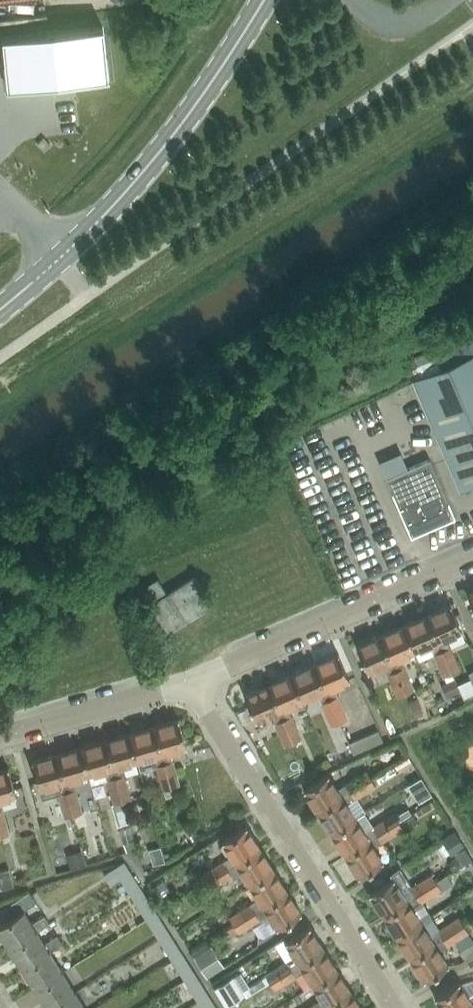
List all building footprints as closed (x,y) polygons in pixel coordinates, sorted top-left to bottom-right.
[(103,27),(2,38),(7,87),(108,77),(103,27)] [(414,380),(461,489),(472,484),(472,355),(414,380)] [(412,537),(455,517),(430,459),(386,478),(412,537)] [(350,535),(351,561),(371,560),(370,534),(350,535)] [(143,609),(157,632),(161,639),(213,607),(195,577),(167,594),(158,579),(147,586),(156,601),(143,609)] [(439,665),(454,658),(449,647),(450,646),(446,638),(462,631),(450,605),(426,615),(442,650),(434,653),(439,665)] [(430,645),(434,653),(442,650),(426,615),(403,625),(415,651),(430,645)] [(400,658),(415,651),(403,625),(380,635),(395,670),(403,667),(404,667),(400,658)] [(408,678),(403,667),(395,670),(380,635),(356,646),(368,672),(383,665),(387,674),(388,674),(393,685),(408,678)] [(327,714),(342,707),(337,696),(337,695),(334,687),(349,680),(338,653),(314,664),(329,699),(322,702),(327,714)] [(454,658),(439,665),(444,676),(459,669),(454,658)] [(321,702),(322,702),(329,699),(314,664),(291,674),(302,700),(318,694),(321,702)] [(287,707),(302,700),(291,674),(268,684),(283,719),(291,716),(287,707)] [(472,691),(472,684),(469,676),(445,688),(452,701),(472,691)] [(408,678),(393,685),(398,696),(413,690),(408,678)] [(296,727),(291,716),(283,719),(268,684),(244,694),(256,721),(271,714),(275,723),(275,722),(280,734),(296,727)] [(342,707),(327,714),(332,725),(347,719),(342,707)] [(160,777),(175,772),(172,761),(172,760),(170,751),(187,746),(179,719),(153,727),(164,763),(156,766),(160,777)] [(140,770),(156,766),(164,763),(153,727),(129,733),(137,760),(140,770)] [(296,727),(280,734),(286,745),(301,739),(296,727)] [(375,728),(349,741),(355,754),(382,741),(375,728)] [(121,765),(137,760),(129,733),(105,740),(116,777),(124,775),(121,765)] [(127,786),(124,775),(116,777),(105,740),(81,747),(88,774),(105,770),(111,791),(127,786)] [(72,779),(88,774),(81,747),(56,754),(67,792),(75,789),(72,779)] [(78,800),(75,789),(67,792),(56,754),(31,762),(42,798),(58,794),(59,794),(62,805),(78,800)] [(16,795),(8,768),(0,771),(0,800),(16,795)] [(356,778),(365,792),(376,785),(367,771),(356,778)] [(175,772),(160,777),(163,789),(179,785),(175,772)] [(365,792),(356,778),(346,785),(345,784),(337,789),(328,775),(304,790),(318,812),(350,791),(355,798),(365,792)] [(127,786),(111,791),(115,803),(131,798),(127,786)] [(346,804),(355,798),(350,791),(318,812),(332,833),(355,818),(346,804)] [(78,800),(62,805),(66,817),(82,813),(78,800)] [(366,828),(382,818),(374,804),(358,813),(366,828)] [(383,821),(392,834),(403,828),(394,814),(383,821)] [(377,834),(373,827),(365,833),(355,818),(332,833),(345,855),(377,834)] [(382,841),(392,834),(383,821),(373,827),(377,834),(345,855),(359,876),(383,861),(374,847),(382,842),(382,841)] [(0,823),(0,836),(9,834),(5,822),(0,823)] [(228,869),(260,848),(246,826),(222,842),(231,856),(223,861),(223,862),(213,868),(222,883),(232,876),(228,869)] [(126,827),(117,830),(123,851),(132,848),(126,827)] [(250,885),(274,870),(260,848),(228,869),(232,876),(234,879),(242,874),(250,885)] [(113,868),(103,874),(110,885),(119,879),(130,872),(123,862),(113,869),(113,868)] [(211,889),(222,883),(213,868),(202,875),(211,889)] [(255,911),(287,891),(274,870),(250,885),(258,899),(250,904),(255,911)] [(132,898),(143,892),(130,872),(119,879),(132,898)] [(422,881),(431,895),(441,889),(432,875),(422,881)] [(431,895),(422,881),(411,888),(411,887),(402,893),(393,878),(370,894),(383,915),(416,895),(421,902),(431,895)] [(50,922),(46,915),(33,923),(24,910),(37,902),(30,891),(1,910),(8,920),(0,925),(0,932),(10,947),(50,922)] [(240,911),(249,925),(260,919),(268,914),(277,928),(301,913),(287,891),(255,911),(250,904),(240,911)] [(132,898),(146,919),(156,912),(143,892),(132,898)] [(412,908),(421,902),(416,895),(383,915),(397,937),(421,922),(412,908)] [(238,932),(249,925),(240,911),(229,918),(238,932)] [(159,939),(169,932),(156,912),(146,919),(159,939)] [(468,932),(465,926),(459,917),(449,924),(458,938),(468,932)] [(63,944),(58,935),(65,931),(57,918),(50,922),(10,947),(23,968),(49,951),(50,952),(63,944)] [(421,922),(397,937),(411,958),(443,938),(438,931),(430,936),(421,922)] [(439,950),(458,938),(449,924),(438,931),(443,938),(411,958),(424,980),(448,965),(439,950)] [(291,969),(324,948),(310,926),(285,942),(295,956),(287,962),(276,969),(285,983),(296,976),(291,969)] [(172,959),(183,952),(169,932),(159,939),(172,959)] [(209,943),(194,953),(192,954),(207,977),(224,966),(209,943)] [(313,985),(337,970),(324,948),(291,969),(296,976),(304,971),(313,985)] [(62,972),(50,952),(49,951),(23,968),(35,988),(62,972)] [(185,979),(196,972),(183,952),(172,959),(185,979)] [(467,982),(472,979),(472,967),(463,972),(467,982)] [(274,989),(285,983),(276,969),(266,975),(274,989)] [(351,991),(337,970),(313,985),(322,999),(314,1004),(314,1005),(308,1007),(324,1007),(351,991)] [(75,992),(62,972),(35,988),(48,1007),(49,1007),(75,992)] [(198,998),(208,992),(196,972),(185,979),(198,998)] [(232,977),(217,986),(228,1004),(243,995),(232,977)] [(468,996),(459,982),(435,997),(442,1007),(467,1007),(472,1004),(472,993),(468,996)] [(351,991),(324,1007),(361,1007),(351,991)] [(75,992),(49,1007),(85,1007),(75,992)] [(208,992),(198,998),(204,1007),(219,1007),(208,992)]
